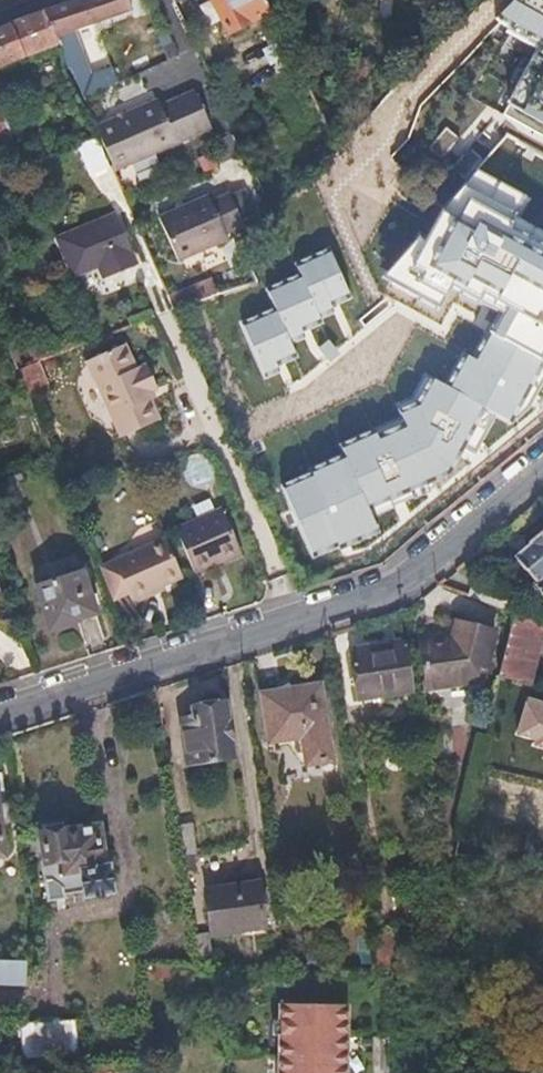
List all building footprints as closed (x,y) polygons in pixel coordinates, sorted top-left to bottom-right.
[(57,39),(68,64),(85,55),(73,28),(131,8),(128,0),(71,0),(45,9),(57,39)] [(269,11),(263,0),(213,0),(229,32),(254,19),(269,11)] [(500,21),(542,45),(542,0),(512,0),(500,21)] [(45,9),(15,20),(0,26),(0,66),(57,39),(45,9)] [(274,22),(269,11),(254,19),(259,29),(274,22)] [(274,22),(259,29),(266,42),(268,45),(272,43),(282,38),(274,22)] [(282,38),(272,43),(294,90),(298,88),(305,84),(282,38)] [(100,89),(85,55),(68,64),(82,97),(100,89)] [(157,90),(181,69),(170,56),(145,77),(157,90)] [(542,63),(532,57),(504,106),(542,128),(542,62),(542,63)] [(305,84),(298,88),(306,104),(314,101),(305,84)] [(94,127),(97,133),(111,163),(114,169),(213,126),(195,89),(161,105),(158,99),(94,127)] [(89,173),(111,163),(97,133),(77,142),(89,173)] [(243,222),(228,190),(210,199),(207,193),(158,215),(178,258),(227,236),(224,230),(243,222)] [(112,211),(51,236),(68,275),(95,264),(101,276),(134,262),(112,211)] [(351,296),(330,249),(295,265),(301,277),(316,312),(351,296)] [(526,292),(542,299),(542,253),(526,292)] [(316,312),(301,277),(268,291),(277,311),(288,337),(321,322),(316,312)] [(288,337),(277,311),(241,326),(261,374),(297,359),(288,337)] [(10,348),(17,365),(36,357),(48,352),(41,336),(10,348)] [(451,381),(455,367),(346,340),(329,407),(364,416),(358,440),(400,451),(406,426),(475,443),(488,390),(451,381)] [(148,399),(135,368),(130,370),(120,346),(91,359),(101,383),(98,384),(120,434),(157,418),(148,399)] [(36,357),(17,365),(28,392),(47,384),(36,357)] [(147,363),(135,368),(148,399),(155,396),(152,388),(157,385),(147,363)] [(212,560),(238,549),(219,505),(173,525),(192,568),(212,560)] [(516,557),(536,581),(535,582),(542,592),(542,530),(530,541),(532,543),(516,557)] [(130,591),(132,595),(160,583),(180,575),(163,536),(98,565),(111,599),(130,591)] [(241,554),(238,549),(212,560),(214,565),(241,554)] [(82,572),(36,586),(49,629),(78,620),(77,617),(95,613),(82,572)] [(160,583),(132,595),(134,601),(162,588),(160,583)] [(542,622),(515,612),(500,673),(528,681),(542,622)] [(422,642),(430,688),(484,678),(497,629),(459,619),(454,637),(422,642)] [(408,642),(352,650),(357,677),(360,676),(363,697),(415,689),(408,642)] [(306,762),(331,758),(319,684),(262,693),(270,740),(301,735),(306,762)] [(528,695),(516,736),(542,744),(542,699),(528,695)] [(203,705),(199,705),(201,715),(193,716),(179,718),(186,764),(231,756),(223,701),(219,702),(215,699),(207,700),(203,705)] [(193,716),(201,715),(199,705),(192,706),(193,716)] [(9,822),(3,781),(0,781),(0,823),(9,822)] [(176,826),(181,858),(195,856),(190,823),(176,826)] [(42,826),(43,836),(64,833),(62,824),(42,826)] [(64,833),(43,836),(43,838),(41,838),(44,860),(41,861),(44,881),(59,879),(61,895),(85,890),(86,895),(113,890),(110,867),(107,868),(100,829),(67,834),(67,833),(64,833)] [(59,879),(44,881),(46,897),(61,895),(59,879)] [(205,891),(213,935),(265,926),(257,882),(205,891)] [(208,935),(193,937),(198,967),(212,967),(208,935)] [(0,959),(0,983),(22,984),(23,960),(0,959)] [(73,1021),(75,1053),(126,1050),(121,1002),(72,1007),(73,1021)] [(282,1004),(280,1072),(347,1072),(349,1006),(315,1005),(282,1004)] [(22,1025),(23,1033),(37,1032),(37,1040),(51,1039),(52,1058),(76,1056),(75,1053),(73,1021),(22,1025)] [(25,1059),(52,1058),(51,1039),(37,1040),(37,1032),(23,1033),(25,1059)]
